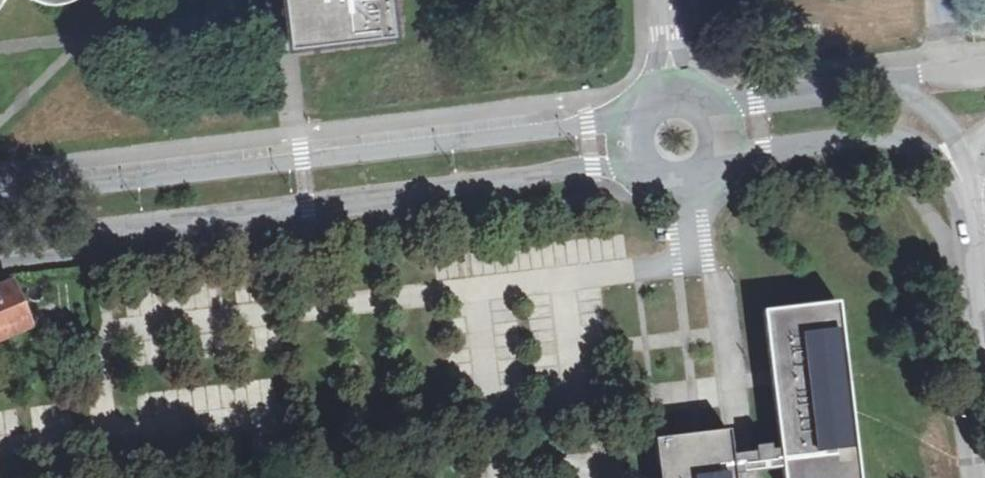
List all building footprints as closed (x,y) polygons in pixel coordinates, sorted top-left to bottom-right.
[(298,45),(402,32),(398,0),(293,0),(298,45)] [(0,289),(0,338),(30,326),(12,284),(0,289)] [(787,477),(863,477),(839,295),(764,304),(783,451),(786,471),(787,477)] [(656,440),(661,477),(736,477),(736,476),(734,456),(730,431),(656,440)] [(783,451),(734,456),(736,476),(786,471),(783,451)]
